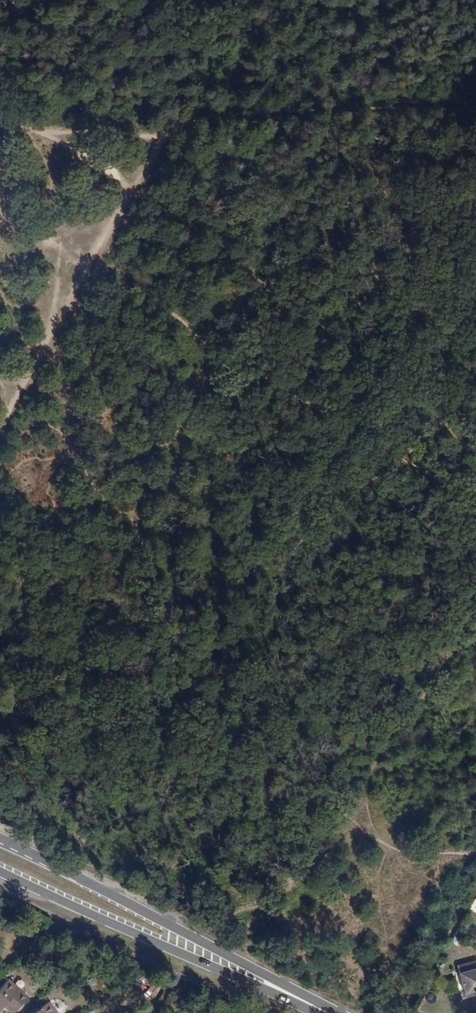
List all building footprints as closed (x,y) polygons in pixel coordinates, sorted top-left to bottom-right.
[(460,983),(466,1004),(475,1001),(475,978),(460,983)] [(28,997),(8,980),(0,989),(0,1012),(4,1006),(12,1012),(14,1012),(28,997)] [(49,1002),(34,1012),(56,1012),(49,1002)]
